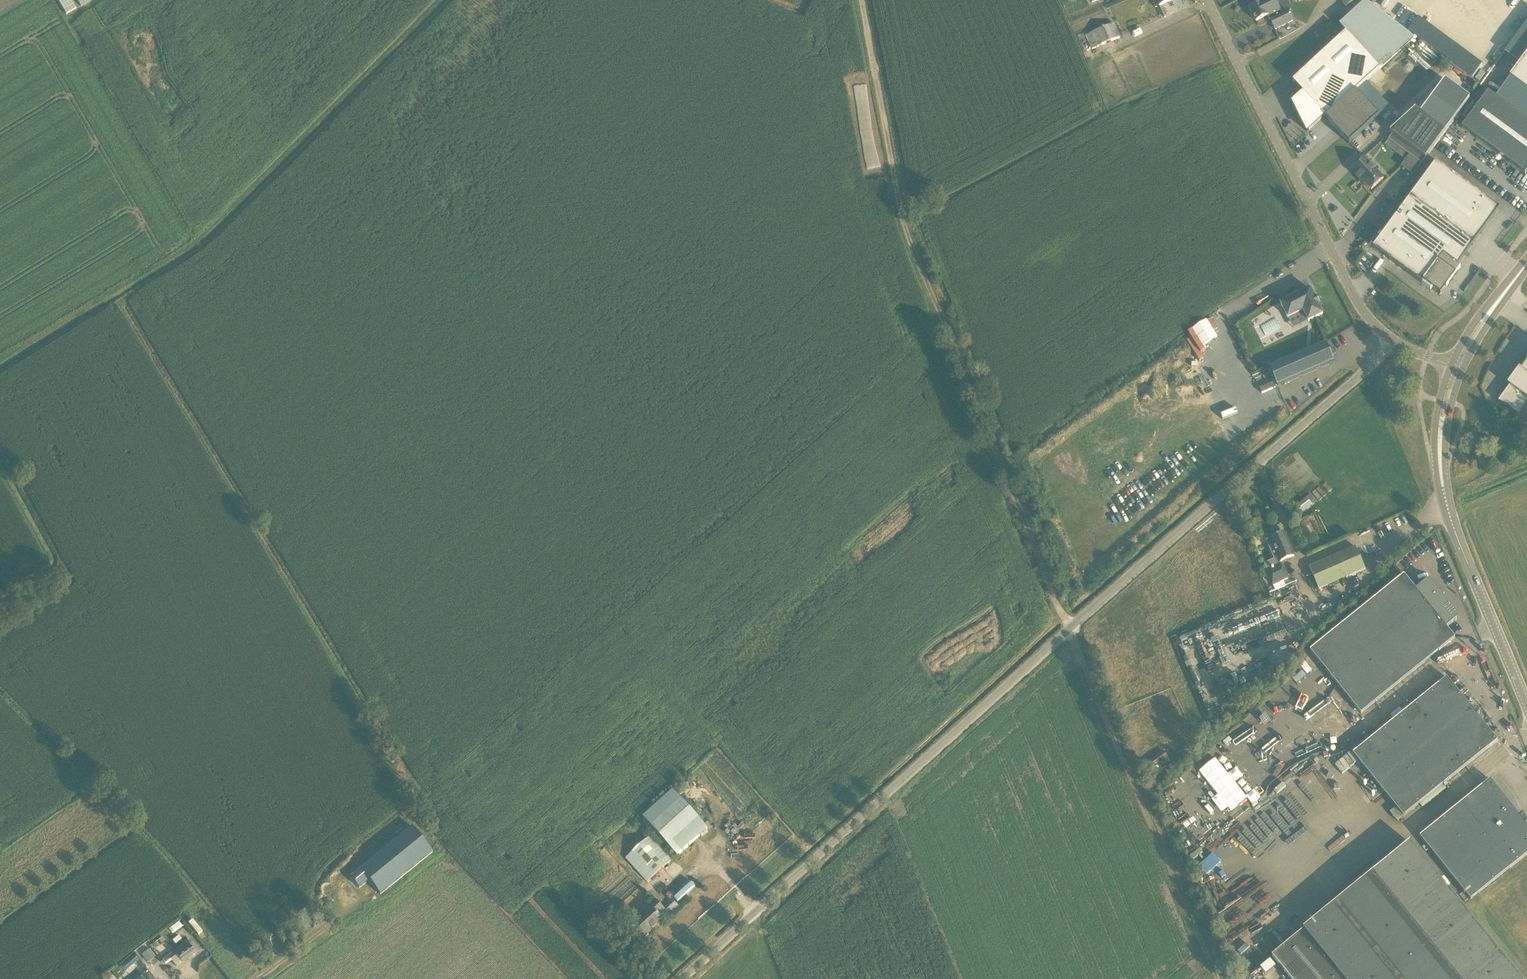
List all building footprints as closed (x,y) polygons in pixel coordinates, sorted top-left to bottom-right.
[(1250,8),(1256,21),(1264,17),(1268,15),(1270,19),(1275,29),(1284,25),(1293,20),(1288,10),(1282,13),(1275,0),(1265,0),(1250,8)] [(1340,13),(1333,15),(1335,22),(1342,19),(1340,13)] [(1471,77),(1481,63),(1415,17),(1406,31),(1471,77)] [(1091,49),(1098,47),(1120,37),(1114,23),(1085,35),(1091,49)] [(1346,33),(1293,82),(1303,93),(1295,101),(1298,104),(1295,108),(1307,131),(1324,116),(1326,118),(1355,91),(1379,69),(1346,33)] [(1509,78),(1526,91),(1526,54),(1509,78)] [(1350,143),(1380,115),(1357,90),(1327,117),(1327,118),(1328,120),(1329,119),(1336,127),(1336,126),(1342,133),(1349,141),(1348,141),(1350,143)] [(1462,128),(1525,174),(1526,171),(1526,121),(1488,92),(1462,128)] [(1446,132),(1415,109),(1390,133),(1392,135),(1389,140),(1422,164),(1446,132)] [(1371,189),(1383,178),(1364,157),(1351,169),(1361,180),(1362,179),(1371,189)] [(1436,161),(1410,197),(1474,244),(1500,208),(1436,161)] [(1474,244),(1410,197),(1373,247),(1430,290),(1432,288),(1440,294),(1442,292),(1440,291),(1444,285),(1446,286),(1461,267),(1458,265),(1474,244)] [(1261,280),(1253,287),(1255,290),(1264,283),(1261,280)] [(1322,299),(1292,312),(1299,327),(1314,320),(1319,331),(1334,324),(1330,315),(1331,315),(1327,307),(1326,308),(1322,299)] [(1325,344),(1269,368),(1277,387),(1333,363),(1325,344)] [(1498,401),(1518,416),(1526,403),(1526,361),(1521,369),(1519,368),(1513,377),(1508,383),(1507,384),(1509,386),(1498,401)] [(1302,513),(1317,501),(1311,494),(1297,505),(1302,513)] [(1246,523),(1252,535),(1261,531),(1256,519),(1246,523)] [(1285,560),(1294,556),(1284,533),(1270,539),(1274,548),(1280,562),(1285,560)] [(1356,547),(1309,567),(1319,589),(1365,569),(1356,547)] [(1283,563),(1266,570),(1272,586),(1289,579),(1283,563)] [(1310,650),(1343,692),(1361,713),(1455,638),(1446,627),(1459,617),(1429,579),(1416,590),(1404,575),(1310,650)] [(1272,652),(1277,665),(1293,659),(1288,646),(1272,652)] [(1447,678),(1439,684),(1353,753),(1394,804),(1398,809),(1404,816),(1489,747),(1497,741),(1477,715),(1479,713),(1474,707),(1472,709),(1447,678)] [(1526,854),(1526,825),(1490,780),(1420,836),(1471,899),(1526,854)] [(708,829),(673,790),(642,818),(677,856),(708,829)] [(412,827),(350,877),(359,888),(368,881),(368,880),(380,894),(432,852),(412,827)] [(651,836),(625,858),(647,882),(672,859),(651,836)] [(1304,929),(1304,930),(1344,978),(1521,978),(1409,843),(1373,873),(1304,929)] [(704,871),(686,887),(690,891),(708,875),(704,871)] [(656,900),(649,906),(651,908),(633,924),(644,937),(663,920),(658,915),(664,910),(656,900)] [(172,934),(182,926),(178,921),(168,929),(172,934)] [(1304,930),(1272,956),(1291,978),(1344,978),(1304,930)] [(176,949),(175,950),(162,959),(166,965),(172,960),(177,956),(182,963),(196,953),(190,944),(188,945),(186,942),(176,949)] [(149,948),(141,954),(148,962),(155,956),(149,948)] [(133,953),(119,964),(121,967),(135,956),(133,953)] [(136,958),(121,966),(124,970),(138,962),(136,958)] [(1268,958),(1259,967),(1265,973),(1274,965),(1268,958)] [(146,971),(137,978),(154,978),(146,971)]
